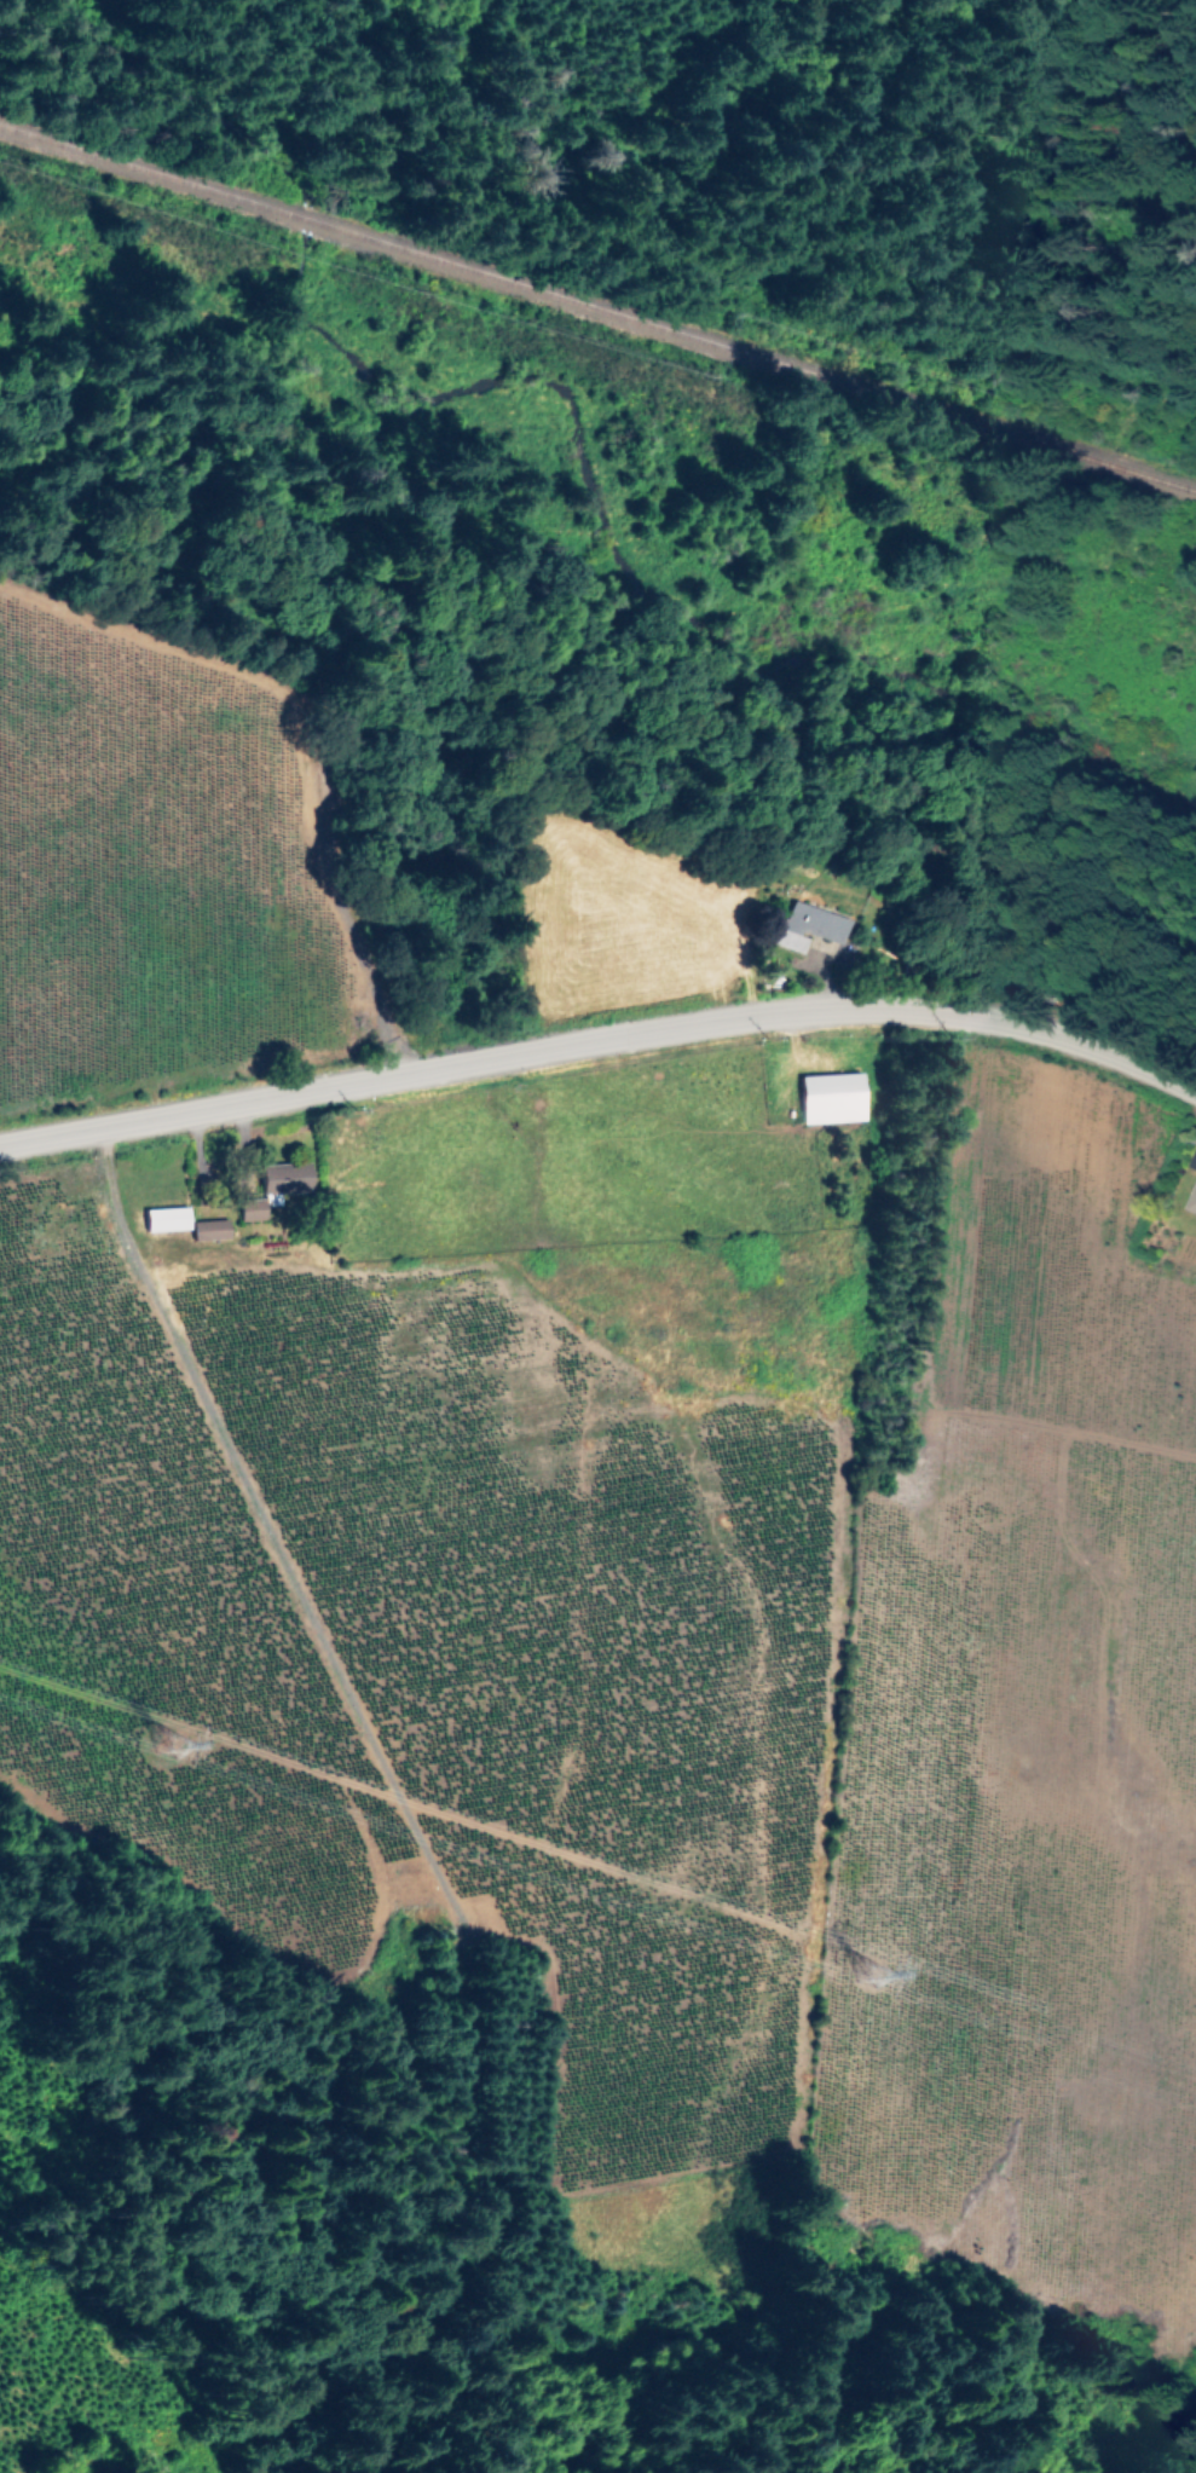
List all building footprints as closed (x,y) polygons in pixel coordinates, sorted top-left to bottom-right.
[(835,942),(843,916),(783,898),(770,942),(810,953),(815,936),(835,942)] [(798,1121),(861,1118),(859,1071),(796,1074),(798,1121)] [(308,1188),(305,1167),(262,1173),(264,1193),(308,1188)] [(1195,1176),(1184,1204),(1195,1208),(1195,1176)] [(262,1217),(260,1197),(236,1199),(238,1220),(262,1217)] [(184,1205),(142,1206),(143,1228),(185,1227),(184,1205)] [(226,1237),(225,1218),(190,1219),(191,1238),(226,1237)]
